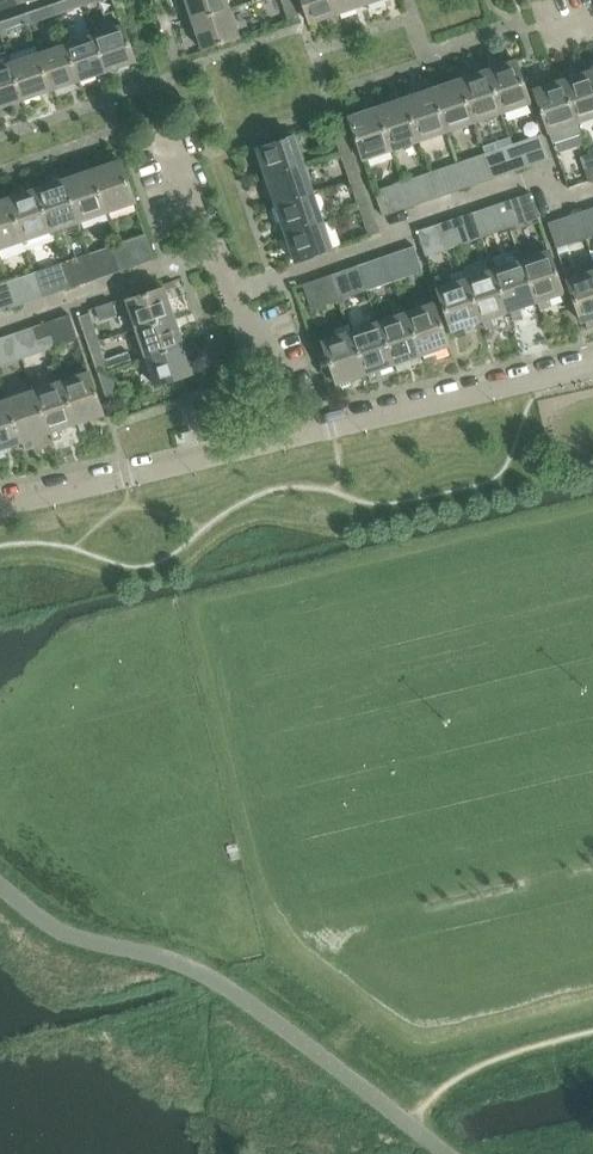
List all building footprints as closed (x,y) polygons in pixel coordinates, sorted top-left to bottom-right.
[(52,3),(55,14),(83,5),(82,0),(62,0),(52,3)] [(192,20),(229,8),(226,0),(185,0),(192,20)] [(292,0),(280,0),(287,20),(298,16),(292,0)] [(337,13),(332,0),(301,0),(308,23),(337,13)] [(337,13),(365,4),(364,0),(332,0),(337,13)] [(33,10),(24,13),(28,24),(55,14),(52,3),(33,10)] [(239,36),(229,8),(192,20),(202,49),(239,36)] [(0,21),(0,34),(28,24),(24,13),(0,21)] [(122,23),(93,33),(106,70),(134,61),(122,23)] [(93,33),(65,43),(78,80),(106,70),(93,33)] [(65,43),(37,52),(50,90),(78,80),(65,43)] [(37,52),(35,47),(8,56),(10,62),(9,62),(22,99),(50,90),(37,52)] [(22,99),(9,62),(10,62),(8,56),(7,52),(0,54),(0,107),(22,99)] [(503,65),(486,70),(501,113),(530,103),(516,60),(512,62),(509,53),(500,56),(503,65)] [(475,74),(459,79),(474,122),(501,113),(486,70),(484,71),(482,62),(472,66),(475,74)] [(560,81),(575,123),(592,117),(592,84),(589,71),(588,71),(585,63),(575,66),(578,74),(560,81)] [(448,83),(431,89),(446,131),(474,122),(459,79),(457,80),(454,71),(445,75),(448,83)] [(550,84),(535,89),(549,132),(553,144),(579,135),(575,123),(560,81),(559,81),(557,72),(547,75),(550,84)] [(419,93),(404,98),(418,141),(446,131),(431,89),(428,90),(425,81),(416,84),(419,93)] [(391,102),(376,107),(391,150),(418,141),(404,98),(400,99),(397,90),(388,93),(391,102)] [(362,160),(391,150),(376,107),(373,108),(370,100),(361,102),(364,111),(348,117),(362,160)] [(328,124),(338,153),(350,148),(340,120),(328,124)] [(541,134),(504,147),(509,160),(525,155),(529,167),(550,160),(541,134)] [(255,149),(265,177),(302,165),(292,136),(255,149)] [(504,147),(484,154),(493,179),(529,167),(525,155),(509,160),(504,147)] [(350,148),(338,153),(339,155),(343,167),(348,181),(360,177),(350,148)] [(108,164),(90,170),(105,213),(134,203),(120,160),(116,161),(113,152),(105,155),(108,164)] [(579,158),(583,171),(592,168),(592,153),(579,158)] [(484,154),(448,166),(453,179),(469,174),(473,186),(493,179),(484,154)] [(80,173),(63,179),(78,222),(105,213),(90,170),(89,170),(86,162),(77,165),(80,173)] [(265,177),(275,206),(312,193),(302,165),(265,177)] [(448,166),(429,172),(437,198),(473,186),(469,174),(453,179),(448,166)] [(583,171),(587,183),(592,181),(592,168),(583,171)] [(52,183),(36,188),(50,232),(78,222),(63,179),(61,180),(58,171),(49,174),(52,183)] [(429,172),(393,184),(398,198),(414,192),(418,204),(437,198),(429,172)] [(348,181),(357,210),(370,206),(360,177),(348,181)] [(8,198),(23,241),(26,250),(53,241),(50,232),(36,188),(34,189),(31,181),(22,184),(25,192),(8,198)] [(382,216),(418,204),(414,192),(398,198),(393,184),(373,191),(382,216)] [(23,241),(8,198),(6,199),(3,190),(0,191),(0,249),(23,241)] [(275,206),(285,234),(321,222),(312,193),(275,206)] [(529,193),(492,206),(496,218),(513,213),(517,225),(538,218),(529,193)] [(379,233),(370,206),(357,210),(367,237),(379,233)] [(481,237),(517,225),(513,213),(496,218),(492,206),(472,212),(481,237)] [(566,216),(571,230),(587,224),(591,235),(592,234),(592,207),(566,216)] [(461,244),(481,237),(472,212),(436,225),(440,238),(457,232),(461,244)] [(556,247),(591,235),(587,224),(571,230),(566,216),(548,222),(556,247)] [(331,249),(321,222),(285,234),(294,262),(331,249)] [(425,256),(461,244),(457,232),(440,238),(436,225),(417,231),(425,256)] [(145,234),(107,247),(112,261),(129,255),(133,266),(153,259),(145,234)] [(413,245),(377,258),(381,272),(398,267),(402,277),(421,270),(413,245)] [(107,247),(88,253),(96,278),(133,266),(129,255),(112,261),(107,247)] [(548,250),(519,260),(534,303),(538,302),(540,310),(549,307),(547,299),(563,293),(548,250)] [(88,253),(52,266),(57,279),(73,274),(77,285),(96,278),(88,253)] [(377,258),(358,264),(366,289),(402,277),(398,267),(381,272),(377,258)] [(520,308),(534,303),(519,260),(491,269),(506,312),(510,311),(513,319),(522,316),(520,308)] [(591,261),(564,270),(582,322),(585,321),(587,329),(592,327),(592,266),(591,261)] [(358,264),(321,277),(326,291),(343,285),(347,296),(366,289),(358,264)] [(52,266),(33,272),(42,297),(77,285),(73,274),(57,279),(52,266)] [(492,317),(506,312),(491,269),(463,279),(478,322),(483,321),(485,329),(494,326),(492,317)] [(478,322),(463,279),(461,271),(449,275),(452,283),(437,288),(452,331),(455,330),(458,338),(467,335),(464,327),(478,322)] [(0,284),(0,292),(2,298),(18,293),(22,304),(42,297),(33,272),(0,284)] [(310,309),(347,296),(343,285),(326,291),(321,277),(301,284),(310,309)] [(126,300),(136,329),(173,317),(163,288),(126,300)] [(22,304),(18,293),(2,298),(0,292),(0,312),(22,304)] [(115,301),(99,305),(102,319),(119,316),(115,301)] [(434,301),(404,312),(419,355),(423,353),(426,362),(434,359),(431,351),(449,345),(434,301)] [(403,360),(419,355),(404,312),(377,321),(392,364),(395,363),(397,371),(406,368),(403,360)] [(68,315),(31,327),(36,341),(53,335),(57,346),(77,339),(68,315)] [(136,329),(145,356),(182,344),(173,317),(136,329)] [(375,370),(392,364),(377,321),(349,331),(364,374),(367,373),(369,381),(378,378),(375,370)] [(92,324),(81,328),(88,346),(98,342),(92,324)] [(325,376),(329,381),(334,379),(336,384),(339,382),(341,388),(350,385),(348,379),(364,374),(349,331),(347,325),(334,329),(336,335),(321,341),(323,345),(317,347),(317,353),(318,359),(319,365),(322,371),(325,376)] [(31,327),(12,334),(20,359),(57,346),(53,335),(36,341),(31,327)] [(0,338),(0,364),(1,365),(20,359),(12,334),(0,338)] [(192,372),(182,344),(145,356),(155,385),(192,372)] [(101,351),(91,355),(97,373),(131,361),(128,352),(104,360),(101,351)] [(88,371),(59,381),(74,425),(77,424),(80,431),(89,428),(86,421),(103,415),(88,371)] [(111,380),(100,383),(107,402),(117,398),(111,380)] [(59,430),(74,425),(59,381),(31,391),(46,434),(49,433),(52,441),(61,437),(59,430)] [(31,439),(46,434),(31,391),(4,400),(19,443),(22,442),(25,450),(34,446),(31,439)] [(19,443),(4,400),(0,401),(0,458),(7,456),(4,449),(19,443)]
